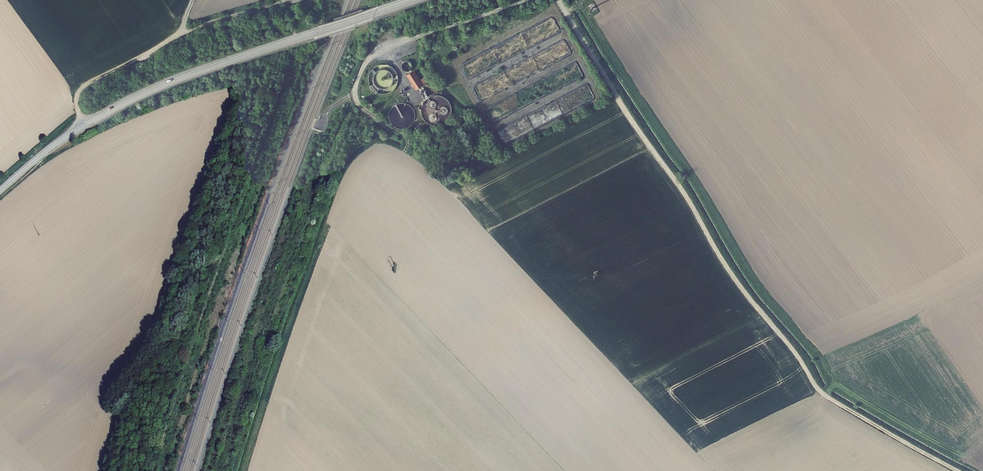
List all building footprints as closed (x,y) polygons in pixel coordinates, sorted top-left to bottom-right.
[(414,71),(407,75),(416,89),(423,85),(420,80),(414,71)]
